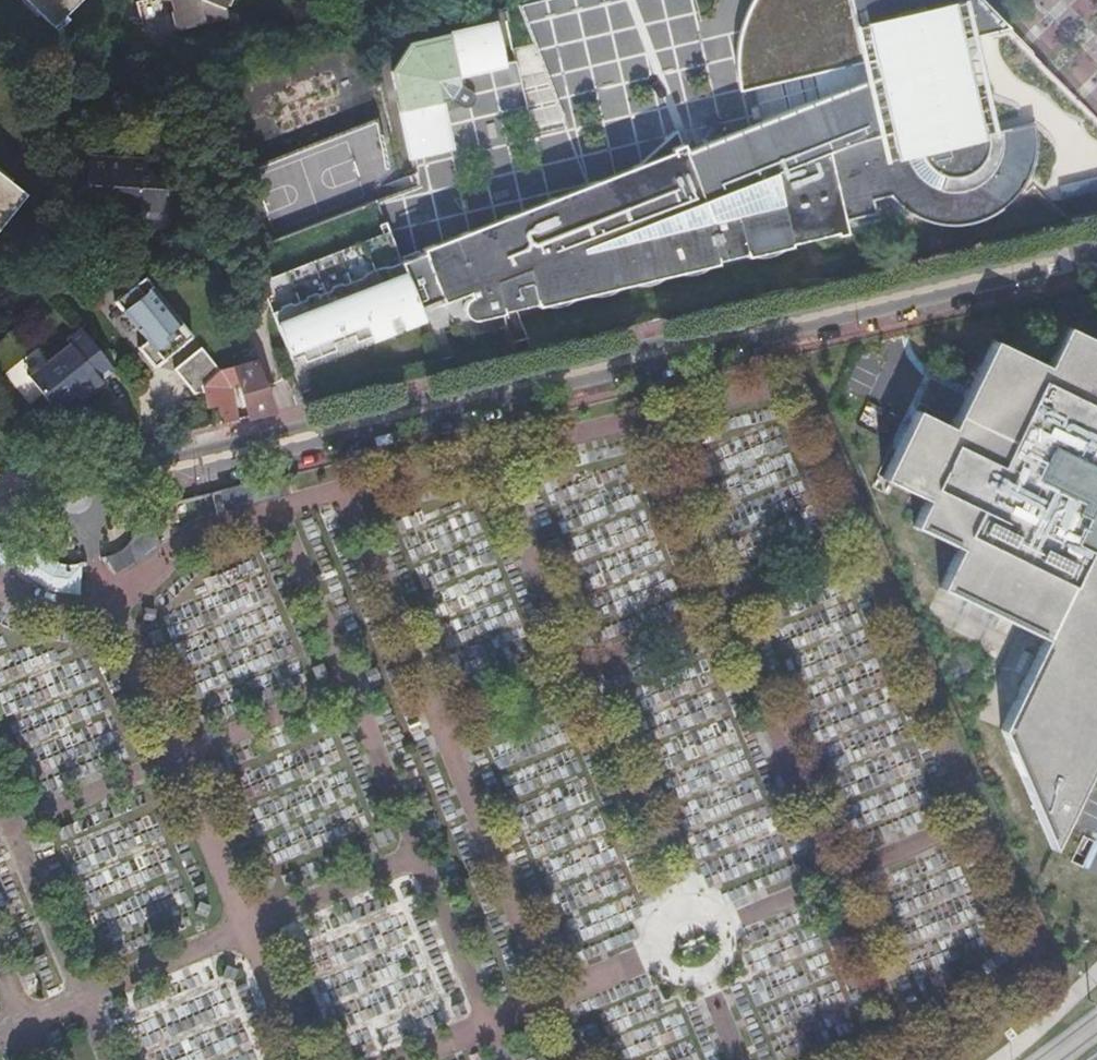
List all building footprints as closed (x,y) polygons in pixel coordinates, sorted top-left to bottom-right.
[(50,25),(55,21),(59,25),(67,17),(62,12),(74,0),(24,0),(50,25)] [(138,2),(152,54),(180,46),(176,30),(227,17),(224,8),(228,0),(144,0),(138,2)] [(260,282),(290,359),(301,354),(304,362),(335,350),(332,343),(352,335),(355,342),(369,336),(371,339),(392,331),(382,305),(391,302),(401,327),(423,318),(419,307),(440,299),(442,303),(468,293),(470,297),(468,299),(467,300),(465,301),(464,303),(463,305),(463,306),(463,308),(463,310),(463,312),(464,314),(465,316),(466,317),(468,318),(470,319),(472,320),(475,320),(477,320),(481,319),(504,314),(504,312),(538,304),(538,307),(718,264),(718,261),(747,254),(747,257),(793,246),(792,244),(837,233),(837,236),(847,233),(843,220),(874,213),(871,201),(889,196),(894,202),(900,207),(906,211),(911,215),(918,218),(926,221),(933,223),(942,225),(952,225),(959,225),(966,224),(974,222),(980,220),(987,217),(994,214),(1000,210),(1006,205),(1012,200),(1017,194),(1022,187),(1027,179),(1030,171),(1032,164),(1034,155),(1035,149),(1035,142),(1035,136),(1034,130),(1033,123),(986,134),(984,129),(982,125),(979,121),(977,118),(972,114),(966,111),(961,109),(955,108),(950,108),(945,108),(931,46),(1009,28),(981,0),(752,0),(747,9),(738,35),(735,61),(740,91),(873,60),(877,76),(685,152),(677,131),(634,167),(422,250),(423,253),(401,262),(385,223),(379,225),(382,234),(260,282)] [(546,102),(707,74),(694,0),(528,0),(546,102)] [(392,72),(412,160),(451,151),(441,103),(451,101),(462,108),(464,108),(466,108),(469,108),(470,107),(472,106),(474,104),(475,102),(475,99),(475,96),(473,93),(472,92),(461,84),(459,75),(507,64),(498,24),(410,44),(392,72)] [(378,126),(253,162),(268,212),(309,200),(313,213),(360,199),(356,184),(391,173),(378,126)] [(76,192),(74,193),(96,219),(96,218),(96,217),(97,216),(125,215),(125,209),(137,209),(137,215),(161,214),(161,184),(139,160),(84,160),(85,184),(86,186),(77,193),(76,192)] [(22,194),(0,177),(0,222),(22,194)] [(191,337),(143,277),(113,301),(145,341),(137,348),(152,368),(191,337)] [(114,370),(79,327),(64,339),(68,343),(27,376),(51,406),(59,399),(63,403),(75,393),(80,399),(102,383),(100,381),(114,370)] [(1066,327),(1046,367),(993,341),(950,428),(915,411),(882,479),(925,500),(912,527),(958,549),(939,589),(1044,640),(1000,730),(1051,851),(1096,757),(1096,343),(1066,327)] [(254,362),(218,371),(200,388),(201,389),(205,406),(207,411),(218,408),(223,424),(238,421),(230,388),(239,385),(249,418),(275,412),(254,362)] [(205,406),(201,389),(164,398),(169,415),(205,406)] [(248,486),(221,492),(224,508),(252,502),(248,486)] [(134,533),(151,529),(177,523),(172,504),(138,512),(138,518),(136,524),(134,533)] [(113,555),(105,558),(115,573),(162,545),(151,529),(134,533),(131,539),(128,544),(123,549),(119,552),(113,555)] [(0,547),(0,555),(10,553),(23,573),(46,588),(76,592),(78,565),(71,566),(65,566),(59,565),(58,565),(53,563),(52,563),(47,560),(47,559),(42,556),(42,555),(38,551),(38,550),(34,545),(32,539),(0,547)]
